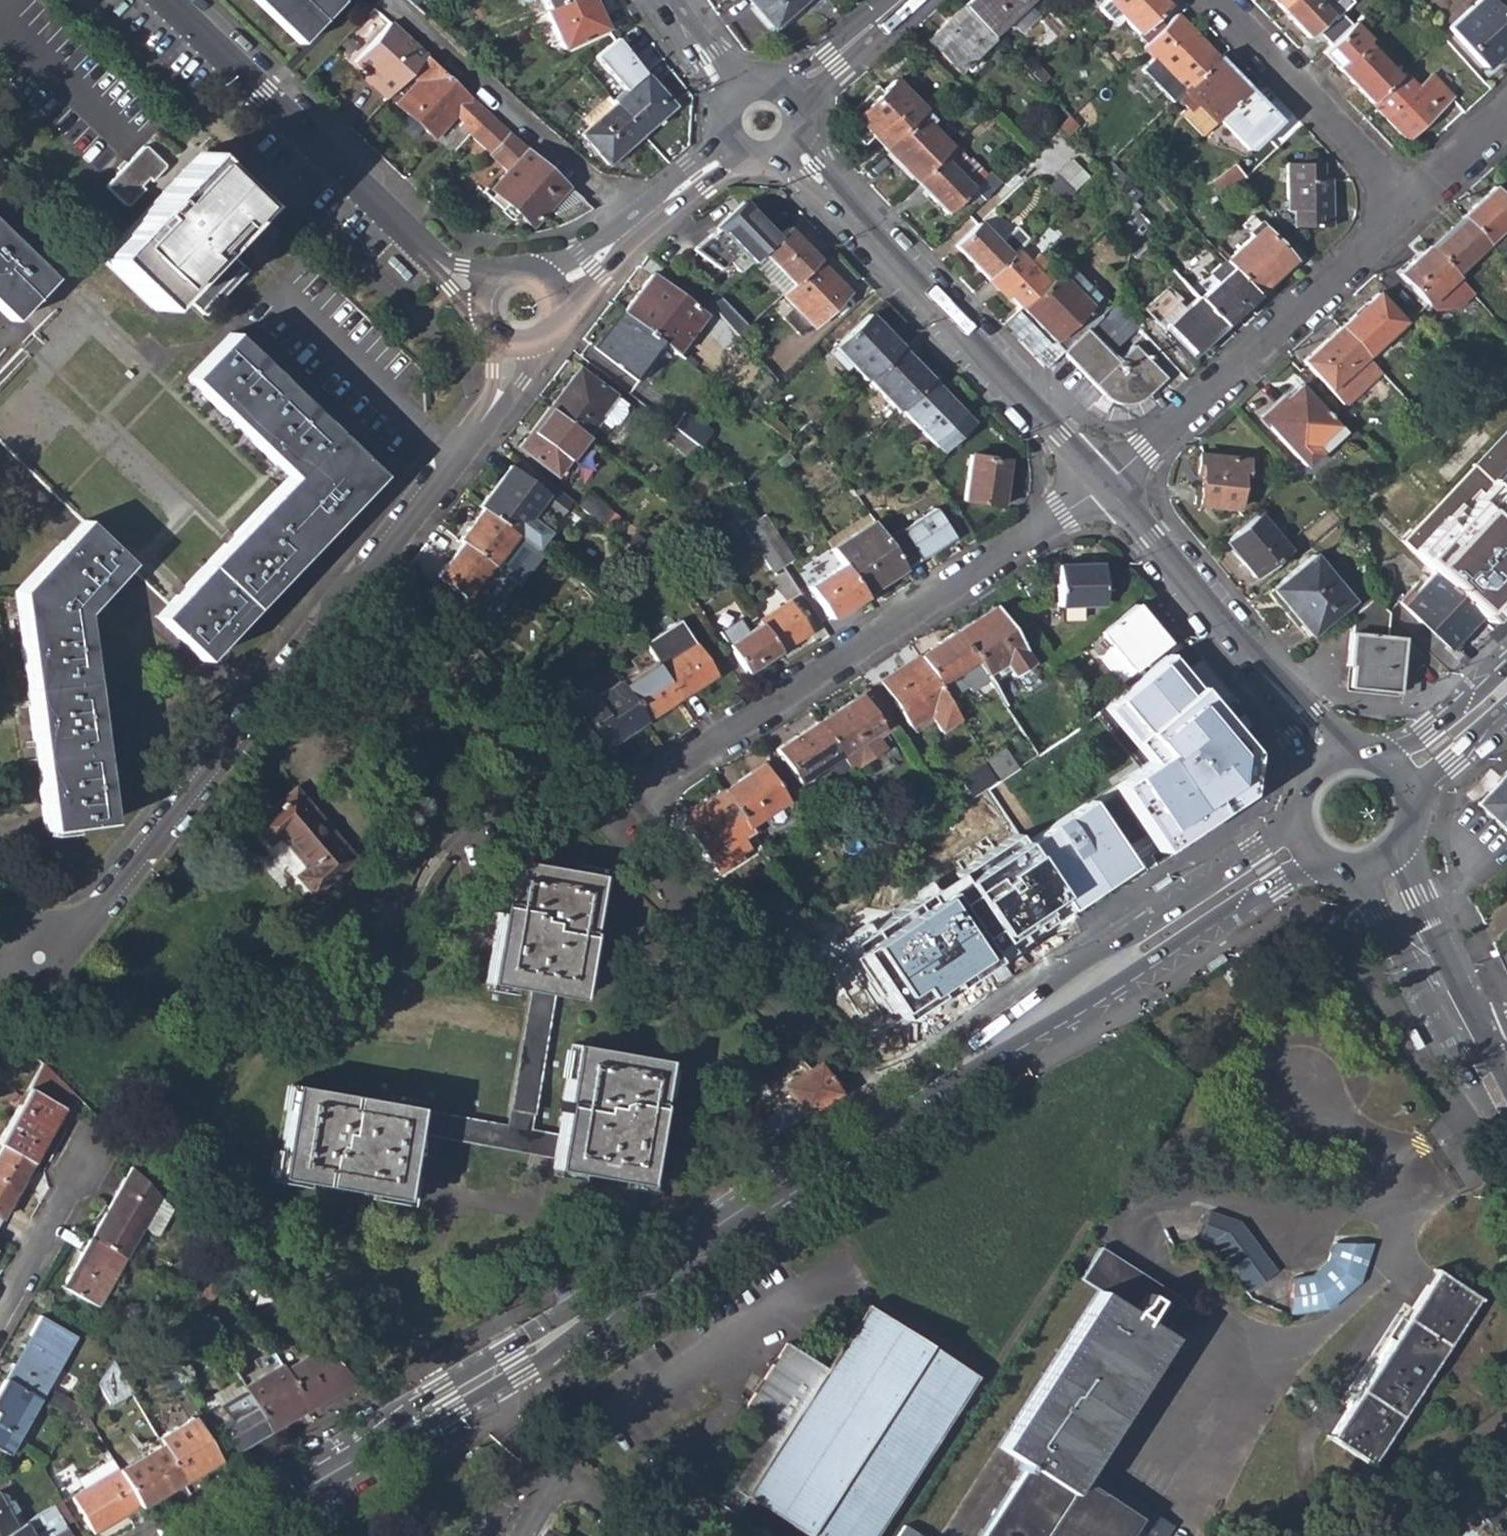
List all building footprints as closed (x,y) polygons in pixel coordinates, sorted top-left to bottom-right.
[(336,1),(335,0),(253,0),(296,42),(336,1)] [(547,9),(567,0),(543,0),(547,9)] [(593,0),(567,0),(547,9),(546,9),(563,48),(606,28),(593,0)] [(773,30),(807,0),(746,0),(773,30)] [(1029,0),(968,0),(960,7),(988,38),(1029,0)] [(1143,42),(1162,25),(1153,15),(1164,3),(1161,0),(1101,0),(1094,7),(1107,20),(1115,12),(1143,42)] [(1278,7),(1306,36),(1329,15),(1315,0),(1286,0),(1278,7)] [(1445,28),(1481,66),(1500,49),(1503,52),(1506,48),(1506,20),(1489,0),(1477,0),(1445,28)] [(956,72),(989,40),(988,38),(960,7),(924,40),(956,72)] [(1140,46),(1170,77),(1171,78),(1182,90),(1216,58),(1173,14),(1162,25),(1143,42),(1140,46)] [(1318,52),(1368,103),(1395,77),(1361,42),(1366,38),(1351,22),(1318,52)] [(374,81),(367,88),(384,102),(409,75),(426,57),(388,24),(353,60),(366,73),(374,81)] [(459,126),(469,135),(488,114),(426,57),(409,75),(416,82),(396,104),(435,139),(455,116),(461,122),(459,126)] [(1175,97),(1188,112),(1196,104),(1213,122),(1216,120),(1247,90),(1216,58),(1182,90),(1175,97)] [(1448,88),(1460,81),(1450,62),(1437,69),(1448,88)] [(644,72),(610,102),(612,105),(640,135),(673,106),(644,72)] [(358,80),(367,88),(374,81),(366,73),(358,80)] [(1414,89),(1400,74),(1395,77),(1368,103),(1403,139),(1449,95),(1429,75),(1414,89)] [(1182,90),(1171,78),(1160,89),(1171,100),(1175,97),(1182,90)] [(871,137),(882,149),(921,112),(891,81),(879,93),(874,87),(846,114),(845,116),(844,119),(845,122),(847,124),(843,128),(861,147),(871,137)] [(1275,120),(1247,90),(1216,120),(1244,148),(1275,120)] [(1185,122),(1199,135),(1213,122),(1196,104),(1188,112),(1191,115),(1185,122)] [(605,166),(640,135),(612,105),(578,136),(605,166)] [(882,149),(913,181),(948,147),(927,125),(930,122),(921,112),(882,149)] [(545,209),(566,185),(488,114),(469,135),(487,152),(484,154),(502,171),(486,188),(490,192),(486,197),(507,216),(512,211),(529,226),(545,209)] [(944,213),(968,189),(951,171),(961,161),(948,147),(913,181),(944,213)] [(145,148),(141,148),(105,187),(105,190),(122,207),(127,206),(140,192),(141,189),(138,186),(145,178),(150,182),(162,169),(162,166),(145,148)] [(251,206),(197,154),(96,259),(150,311),(173,287),(203,316),(244,272),(215,244),(251,206)] [(1053,171),(1042,182),(1061,201),(1085,177),(1068,160),(1054,173),(1053,171)] [(951,171),(968,189),(978,180),(961,161),(951,171)] [(1136,196),(1106,163),(1098,171),(1109,183),(1128,203),(1136,196)] [(1291,200),(1292,227),(1328,227),(1326,180),(1316,180),(1316,164),(1283,164),(1283,200),(1291,200)] [(1207,182),(1215,195),(1237,183),(1242,178),(1231,165),(1207,182)] [(545,209),(552,216),(579,198),(566,185),(545,209)] [(1460,217),(1484,244),(1496,257),(1506,246),(1506,205),(1492,188),(1460,217)] [(729,243),(749,263),(758,254),(773,239),(740,204),(715,227),(716,229),(709,236),(722,249),(729,243)] [(1108,222),(1129,244),(1133,232),(1117,214),(1108,222)] [(1249,236),(1223,261),(1230,268),(1253,293),(1290,260),(1250,216),(1240,225),(1249,236)] [(1452,275),(1484,244),(1460,217),(1427,246),(1452,275)] [(952,245),(985,279),(1015,250),(1026,239),(1013,225),(995,242),(976,222),(952,245)] [(815,260),(785,227),(773,239),(758,254),(789,286),(815,260)] [(1134,256),(1146,245),(1133,232),(1129,244),(1128,250),(1134,256)] [(10,320),(48,279),(0,233),(0,311),(10,320)] [(1396,275),(1424,305),(1425,304),(1428,308),(1450,305),(1453,308),(1469,293),(1454,276),(1452,275),(1427,246),(1396,275)] [(1024,260),(1015,250),(985,279),(1000,294),(1002,292),(1018,308),(1046,282),(1037,271),(1045,262),(1034,250),(1024,260)] [(749,263),(779,296),(789,286),(758,254),(749,263)] [(846,293),(815,260),(789,286),(779,296),(795,313),(790,318),(806,333),(846,293)] [(1212,271),(1219,278),(1230,268),(1223,261),(1212,271)] [(1105,308),(1063,265),(1046,282),(1018,308),(1061,351),(1104,395),(1108,399),(1113,401),(1119,403),(1124,404),(1129,404),(1134,403),(1138,400),(1163,377),(1131,346),(1115,362),(1107,354),(1083,329),(1105,308)] [(1212,271),(1191,292),(1196,298),(1221,323),(1253,293),(1230,268),(1219,278),(1212,271)] [(691,276),(682,285),(707,303),(715,296),(716,294),(691,276)] [(648,277),(621,314),(663,346),(674,354),(702,317),(648,277)] [(1186,356),(1221,323),(1196,298),(1182,311),(1162,290),(1142,308),(1186,356)] [(1375,294),(1338,328),(1364,356),(1401,322),(1375,294)] [(745,329),(715,296),(707,303),(737,337),(745,329)] [(1083,329),(1107,354),(1136,326),(1112,302),(1105,308),(1083,329)] [(1001,325),(1043,369),(1061,351),(1018,308),(1001,325)] [(636,380),(663,346),(621,314),(594,349),(636,380)] [(833,346),(865,380),(867,379),(899,349),(867,315),(833,346)] [(1301,361),(1348,412),(1384,379),(1364,356),(1338,328),(1301,361)] [(375,476),(229,336),(187,380),(289,477),(154,618),(199,660),(375,476)] [(867,379),(897,410),(900,408),(930,381),(899,349),(867,379)] [(571,375),(577,378),(582,372),(576,368),(571,375)] [(582,435),(594,420),(612,396),(582,372),(577,378),(571,375),(546,408),(582,435)] [(960,413),(930,381),(900,408),(930,440),(960,413)] [(1297,386),(1260,420),(1301,465),(1337,433),(1297,386)] [(594,420),(603,428),(606,424),(611,424),(620,413),(619,406),(621,402),(612,396),(594,420)] [(555,477),(585,438),(582,435),(546,408),(516,447),(555,477)] [(683,412),(672,428),(697,447),(709,431),(683,412)] [(1422,440),(1431,431),(1419,418),(1410,427),(1422,440)] [(688,459),(697,447),(672,428),(662,439),(688,459)] [(1465,461),(1498,492),(1506,482),(1506,478),(1478,449),(1465,461)] [(968,455),(962,500),(1000,505),(1007,460),(968,455)] [(1197,456),(1190,505),(1233,509),(1237,484),(1242,484),(1244,461),(1197,456)] [(508,468),(478,507),(481,510),(515,535),(533,549),(544,535),(526,521),(544,495),(508,468)] [(584,494),(576,507),(601,525),(610,513),(584,494)] [(1463,539),(1465,541),(1506,582),(1506,513),(1504,515),(1490,501),(1471,521),(1476,525),(1463,539)] [(898,527),(883,537),(903,568),(917,558),(916,557),(948,535),(931,509),(899,529),(898,527)] [(481,510),(457,542),(461,545),(490,567),(515,535),(481,510)] [(762,515),(752,521),(780,564),(790,557),(762,515)] [(1239,562),(1251,576),(1284,548),(1257,515),(1229,539),(1244,557),(1239,562)] [(870,519),(829,547),(840,564),(861,596),(903,568),(883,537),(870,519)] [(770,570),(780,564),(752,521),(742,529),(770,570)] [(125,565),(81,523),(15,593),(44,830),(105,823),(78,616),(79,614),(125,565)] [(1423,564),(1433,574),(1465,541),(1463,539),(1454,531),(1423,564)] [(1506,586),(1506,582),(1465,541),(1433,574),(1477,617),(1506,586)] [(502,596),(512,584),(490,567),(461,545),(436,579),(478,611),(495,591),(502,596)] [(1269,590),(1305,633),(1347,600),(1311,555),(1269,590)] [(826,619),(861,596),(840,564),(805,588),(826,619)] [(1056,565),(1057,605),(1097,604),(1096,565),(1056,565)] [(1446,650),(1477,617),(1433,574),(1414,595),(1410,592),(1399,604),(1446,650)] [(1008,596),(1015,607),(1028,599),(1020,587),(1008,596)] [(1372,598),(1350,615),(1348,634),(1344,667),(1348,666),(1345,687),(1394,692),(1399,639),(1384,638),(1386,612),(1372,598)] [(787,601),(758,621),(759,623),(777,651),(808,631),(803,625),(794,610),(787,601)] [(1110,645),(1097,656),(1118,682),(1164,643),(1132,605),(1098,631),(1110,645)] [(794,610),(803,625),(808,621),(798,607),(794,610)] [(993,607),(955,631),(986,678),(989,684),(1006,674),(1008,677),(1028,662),(993,607)] [(652,660),(656,667),(676,698),(714,674),(693,643),(678,620),(640,643),(652,660)] [(744,673),(777,651),(759,623),(727,646),(744,673)] [(966,690),(986,678),(955,631),(918,656),(937,685),(954,673),(962,685),(966,690)] [(939,729),(957,718),(944,697),(937,685),(918,656),(880,680),(908,725),(928,713),(939,729)] [(1256,801),(1262,747),(1190,658),(1079,734),(1116,794),(1030,846),(1074,915),(1256,801)] [(652,660),(619,682),(643,719),(676,698),(656,667),(652,660)] [(937,685),(944,697),(962,685),(954,673),(937,685)] [(636,724),(643,719),(619,682),(618,681),(611,686),(636,724)] [(598,748),(636,724),(611,686),(591,698),(584,689),(567,700),(598,748)] [(891,727),(867,689),(855,696),(877,729),(871,734),(874,738),(891,727)] [(855,696),(817,722),(837,755),(847,770),(855,765),(857,767),(882,750),(874,738),(871,734),(877,729),(855,696)] [(796,783),(837,755),(817,722),(774,750),(796,783)] [(1002,748),(984,760),(997,780),(1015,768),(1002,748)] [(761,765),(722,790),(746,827),(783,801),(761,765)] [(1506,833),(1506,775),(1504,772),(1475,803),(1506,833)] [(294,878),(311,895),(352,860),(292,790),(251,826),(267,844),(277,836),(304,869),(294,878)] [(733,835),(746,827),(722,790),(688,813),(693,822),(684,827),(715,874),(738,859),(735,855),(743,850),(733,835)] [(1030,846),(1022,834),(847,946),(899,1027),(1074,915),(1030,846)] [(482,982),(527,990),(552,995),(573,999),(595,875),(504,859),(482,982)] [(1174,881),(1170,874),(1152,886),(1156,892),(1174,881)] [(1208,972),(1225,961),(1222,957),(1220,953),(1203,965),(1208,972)] [(504,1125),(528,1129),(552,995),(527,990),(504,1125)] [(1425,1047),(1415,1031),(1408,1035),(1417,1052),(1421,1049),(1425,1047)] [(571,1044),(555,1133),(550,1159),(548,1168),(640,1184),(662,1059),(571,1044)] [(818,1063),(787,1083),(806,1113),(834,1095),(833,1086),(818,1063)] [(0,1138),(0,1148),(29,1165),(61,1109),(70,1094),(41,1064),(27,1090),(0,1138)] [(792,1106),(800,1117),(806,1113),(787,1083),(780,1088),(792,1106)] [(395,1199),(407,1133),(412,1109),(412,1106),(288,1085),(271,1177),(395,1199)] [(761,1127),(768,1138),(800,1117),(792,1106),(761,1127)] [(407,1133),(550,1159),(555,1133),(528,1129),(504,1125),(412,1109),(407,1133)] [(29,1165),(0,1148),(0,1216),(29,1165)] [(129,1168),(88,1239),(120,1257),(138,1227),(154,1235),(169,1209),(129,1168)] [(1239,1221),(1208,1211),(1199,1238),(1212,1243),(1247,1290),(1275,1270),(1239,1221)] [(1332,1305),(1363,1278),(1374,1238),(1339,1239),(1331,1260),(1318,1273),(1332,1305)] [(92,1305),(120,1257),(88,1239),(60,1287),(92,1305)] [(1141,1514),(1082,1475),(1171,1334),(1164,1330),(1184,1298),(1100,1244),(1079,1275),(1098,1287),(999,1443),(1023,1459),(1019,1465),(1022,1467),(978,1535),(1127,1535),(1141,1514)] [(1335,1436),(1377,1463),(1482,1294),(1441,1267),(1335,1436)] [(1296,1277),(1291,1310),(1332,1305),(1318,1273),(1296,1277)] [(188,1314),(217,1290),(204,1277),(183,1294),(176,1300),(188,1314)] [(817,1535),(865,1535),(970,1371),(867,1307),(827,1367),(786,1341),(745,1406),(763,1418),(714,1497),(734,1509),(737,1504),(742,1507),(747,1500),(741,1497),(745,1491),(817,1535)] [(38,1317),(3,1379),(37,1399),(44,1385),(73,1336),(38,1317)] [(318,1346),(280,1368),(304,1407),(352,1380),(318,1346)] [(107,1404),(129,1393),(109,1360),(94,1383),(107,1404)] [(277,1363),(240,1386),(243,1391),(266,1430),(304,1407),(280,1368),(277,1363)] [(37,1399),(3,1379),(0,1384),(0,1451),(5,1454),(37,1399)] [(37,1399),(69,1417),(72,1414),(78,1405),(44,1385),(37,1399)] [(232,1450),(266,1430),(243,1391),(209,1411),(232,1450)] [(78,1425),(87,1420),(78,1405),(72,1414),(78,1425)] [(190,1418),(156,1438),(181,1480),(215,1459),(190,1418)] [(144,1454),(117,1471),(137,1506),(181,1480),(156,1438),(140,1447),(144,1454)] [(488,1460),(479,1469),(484,1475),(495,1467),(488,1460)] [(91,1532),(137,1506),(117,1471),(115,1469),(69,1496),(91,1532)] [(1474,1509),(1500,1533),(1506,1525),(1506,1473),(1474,1509)] [(24,1521),(12,1500),(5,1498),(6,1496),(0,1493),(0,1535),(24,1521)] [(50,1505),(62,1526),(72,1521),(60,1500),(50,1505)] [(62,1526),(50,1505),(24,1521),(0,1535),(68,1535),(62,1526)]
